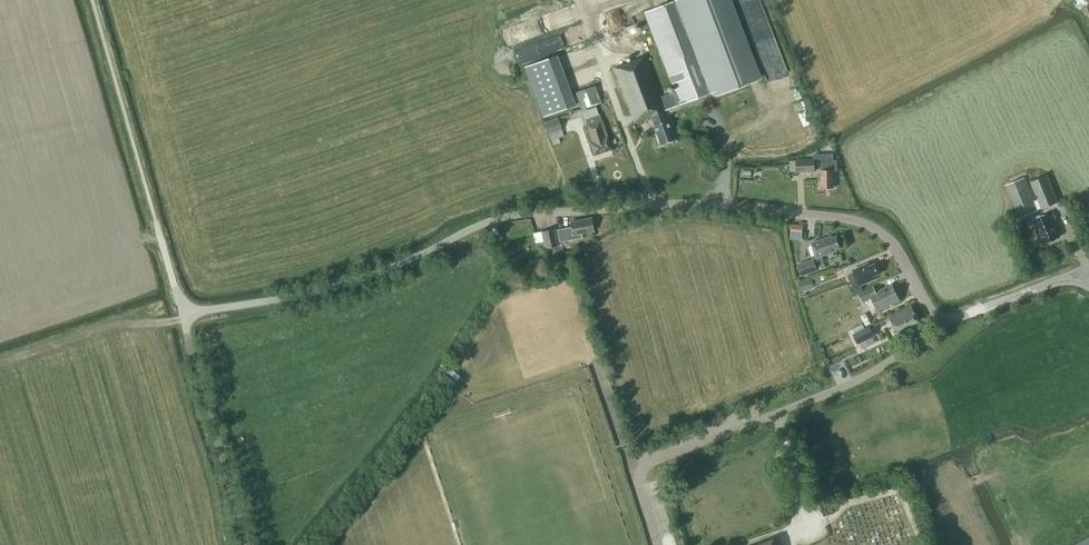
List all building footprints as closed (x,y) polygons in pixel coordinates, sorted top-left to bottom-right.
[(676,90),(660,97),(644,57),(614,68),(635,122),(651,116),(654,124),(653,124),(661,144),(674,139),(667,119),(666,119),(663,111),(665,110),(715,91),(716,94),(758,78),(729,0),(676,0),(645,11),(676,90)] [(572,111),(601,102),(596,84),(566,93),(572,111)] [(590,143),(594,155),(612,149),(607,136),(608,136),(602,121),(600,114),(589,117),(585,119),(588,126),(584,127),(590,143)] [(558,118),(543,123),(547,134),(549,133),(552,140),(564,135),(558,118)] [(814,154),(815,159),(797,160),(797,172),(815,171),(815,162),(822,162),(822,170),(821,170),(821,180),(822,180),(823,188),(833,187),(833,180),(834,180),(834,169),(838,169),(838,158),(833,158),(833,154),(814,154)] [(1042,208),(1058,202),(1047,174),(1031,181),(1042,208)] [(1019,218),(1038,210),(1024,177),(1006,185),(1019,218)] [(1052,219),(1055,218),(1056,219),(1054,213),(1035,221),(1037,227),(1037,228),(1043,243),(1060,236),(1056,227),(1056,225),(1055,222),(1053,222),(1053,221),(1052,221),(1052,219)] [(591,218),(570,222),(571,227),(562,229),(565,241),(582,237),(581,233),(593,230),(591,218)] [(541,231),(545,248),(557,245),(554,229),(541,231)] [(832,236),(812,242),(817,258),(814,259),(816,265),(824,262),(822,256),(837,251),(836,249),(841,248),(837,236),(832,237),(832,236)] [(816,265),(814,259),(798,264),(802,275),(817,270),(816,267),(816,265)] [(817,270),(826,267),(824,262),(816,265),(816,267),(817,270)] [(855,293),(863,290),(861,285),(875,279),(873,276),(879,273),(875,263),(869,266),(868,263),(853,270),(854,272),(847,275),(855,293)] [(815,287),(811,276),(798,281),(802,291),(815,287)] [(863,302),(872,298),(878,310),(900,300),(892,285),(876,292),(874,287),(859,294),(863,302)] [(859,294),(853,296),(857,305),(863,302),(859,294)] [(890,316),(901,337),(922,327),(911,306),(890,316)] [(871,323),(866,313),(862,315),(866,325),(871,323)] [(875,336),(870,325),(865,328),(863,324),(853,329),(855,333),(853,333),(858,344),(875,336)] [(449,368),(442,377),(452,386),(459,377),(449,368)] [(822,510),(824,516),(834,513),(832,507),(822,510)]
